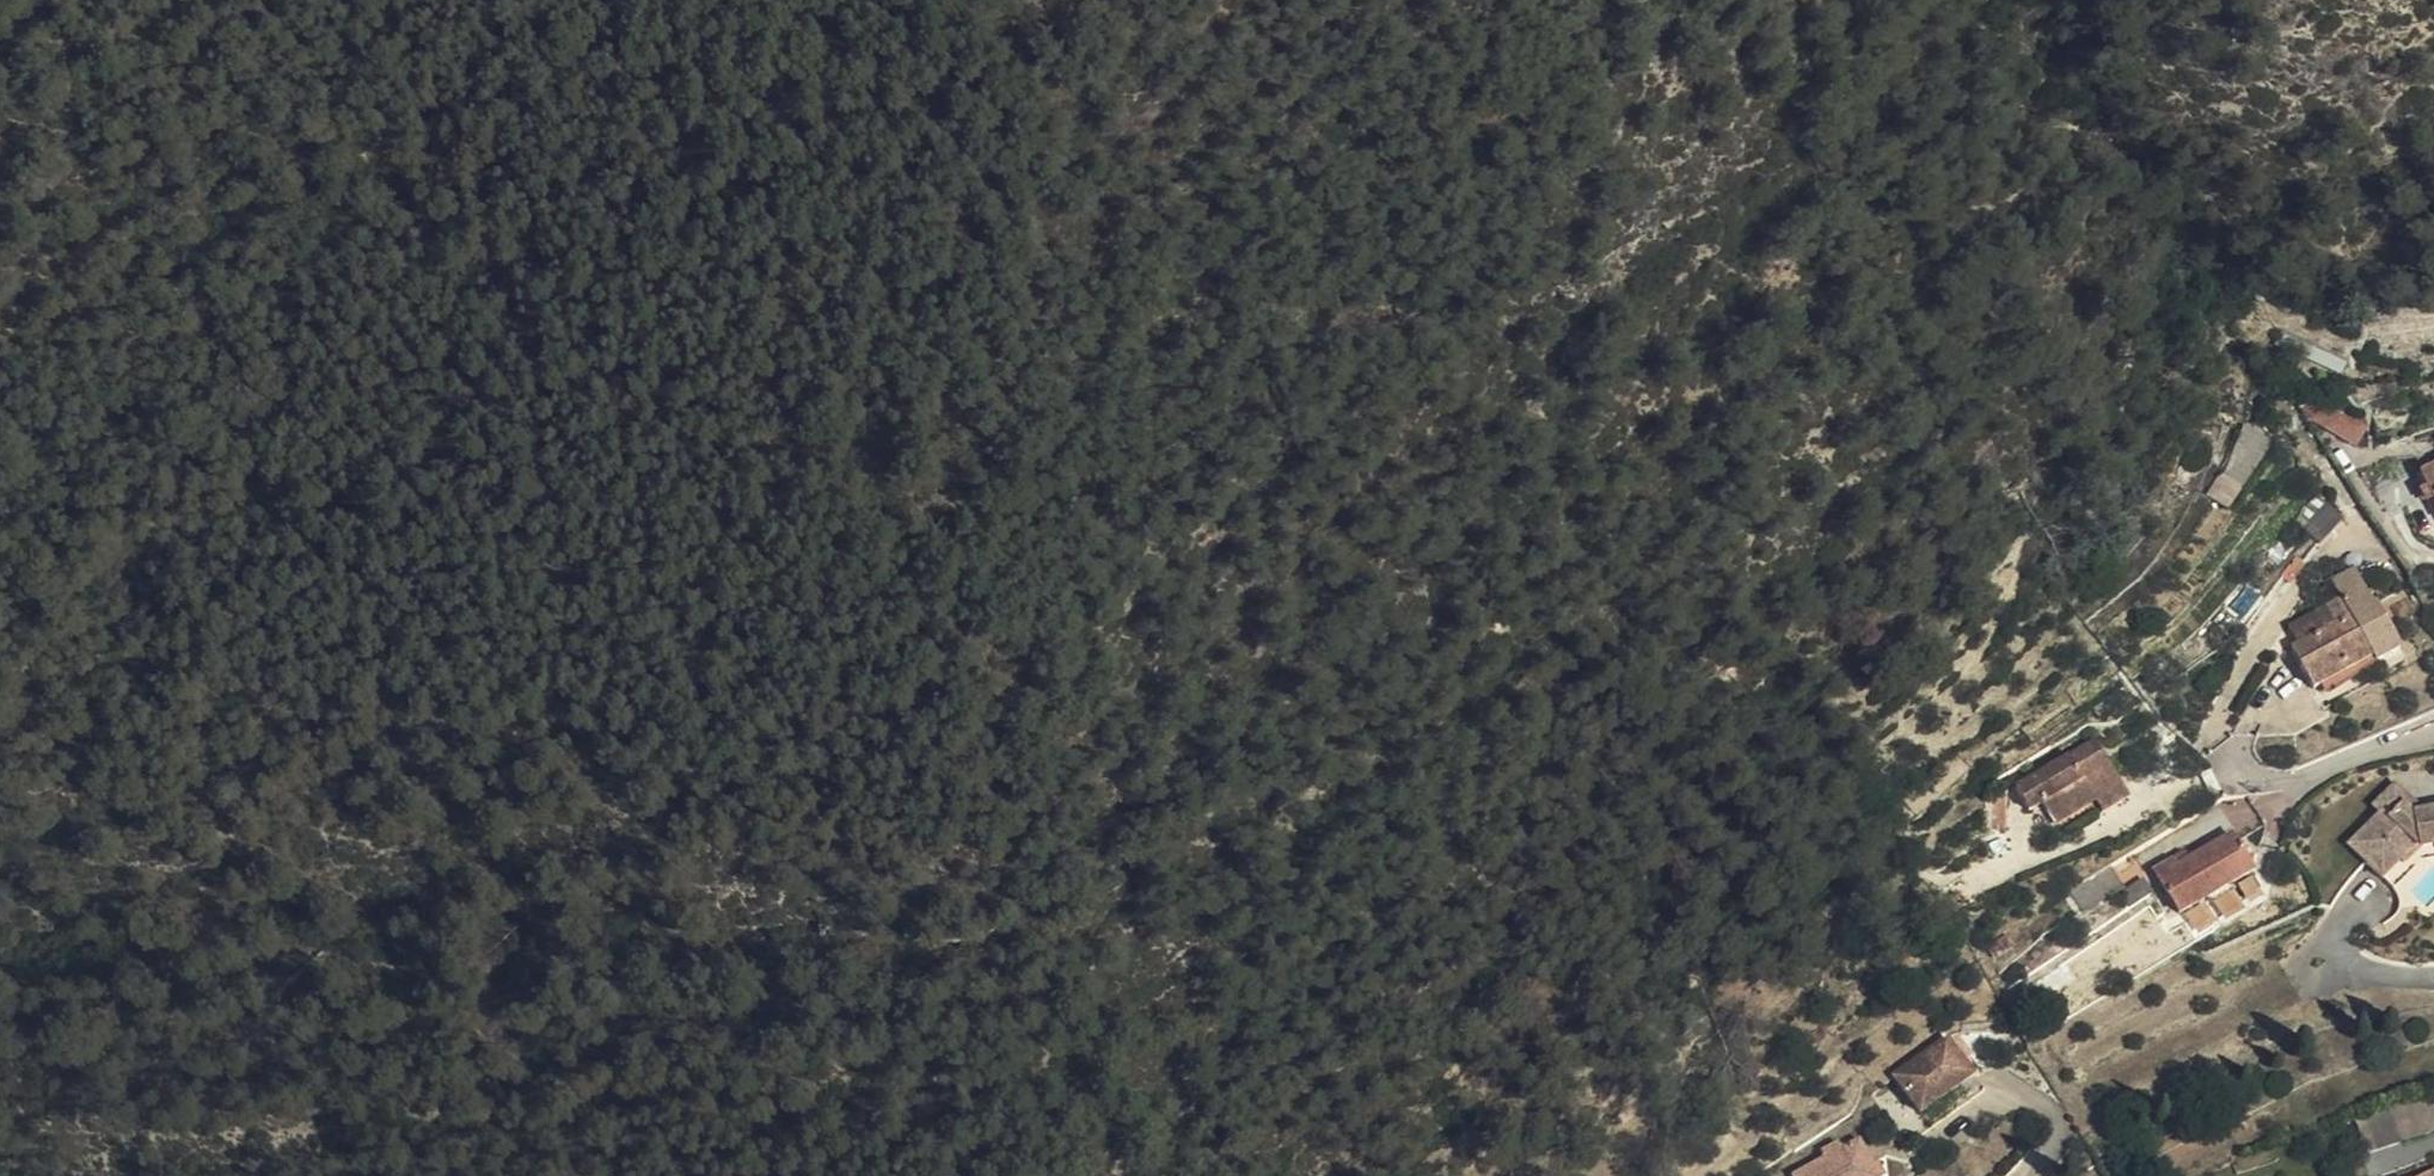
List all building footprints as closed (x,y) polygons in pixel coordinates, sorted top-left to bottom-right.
[(2236,454),(2260,465),(2273,435),(2249,424),(2236,454)] [(2413,438),(2425,461),(2411,468),(2419,482),(2410,486),(2420,508),(2429,502),(2433,510),(2433,427),(2413,438)] [(2324,498),(2296,518),(2313,543),(2341,525),(2324,498)] [(2306,621),(2281,636),(2295,661),(2311,652),(2328,683),(2368,660),(2371,664),(2397,648),(2376,610),(2372,612),(2351,572),(2327,586),(2340,611),(2309,628),(2306,621)] [(2087,741),(2037,771),(2050,784),(2019,807),(2022,811),(2034,804),(2048,828),(2087,805),(2094,816),(2114,804),(2088,760),(2095,756),(2087,741)] [(2121,800),(2095,756),(2088,760),(2114,804),(2121,800)] [(2050,784),(2037,771),(2009,789),(2019,807),(2050,784)] [(2422,814),(2428,811),(2401,780),(2375,806),(2384,814),(2388,819),(2408,800),(2422,814)] [(2428,811),(2422,814),(2408,800),(2388,819),(2384,814),(2355,844),(2401,888),(2427,860),(2424,845),(2433,844),(2433,809),(2428,811)] [(2168,869),(2163,860),(2146,871),(2171,912),(2242,870),(2221,834),(2179,860),(2168,869)] [(2174,852),(2163,860),(2168,869),(2179,860),(2174,852)] [(2116,888),(2102,864),(2063,891),(2078,914),(2116,888)] [(2053,971),(2030,987),(2042,1003),(2064,988),(2053,971)] [(1943,1039),(1889,1076),(1926,1130),(1980,1092),(1943,1039)] [(1850,1132),(1833,1141),(1828,1134),(1812,1143),(1815,1150),(1783,1167),(1787,1175),(1874,1175),(1850,1132)] [(2433,1165),(2413,1175),(2433,1175),(2433,1167),(2433,1165)]
